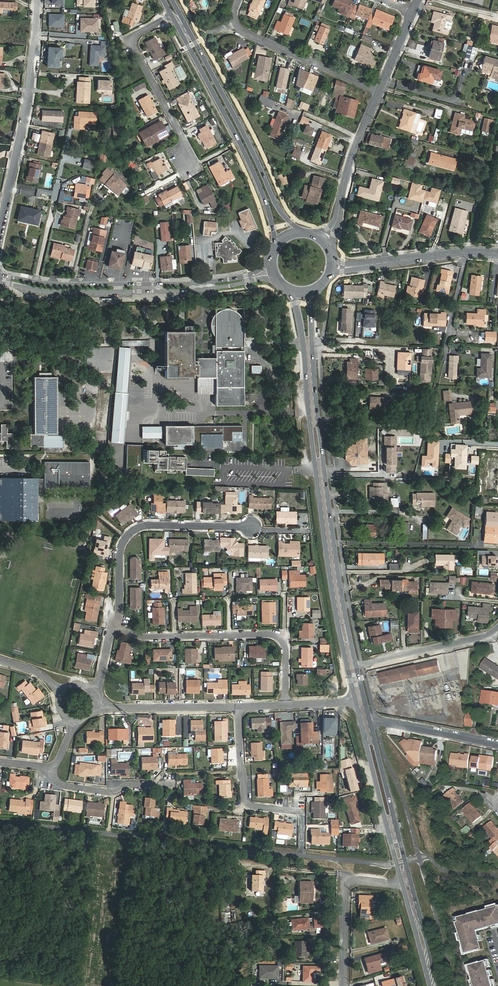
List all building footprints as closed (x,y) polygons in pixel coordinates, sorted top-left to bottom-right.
[(192,0),(190,0),(188,4),(191,10),(196,7),(192,0)] [(248,10),(250,11),(248,15),(256,18),(265,0),(253,0),(248,10)] [(287,5),(291,6),(292,5),(302,9),(305,0),(289,0),(287,5)] [(338,12),(350,17),(355,5),(351,3),(352,1),(349,0),(334,0),(332,5),(339,8),(338,12)] [(12,13),(12,11),(17,11),(17,2),(13,2),(13,3),(0,2),(0,13),(12,13)] [(132,26),(134,20),(138,22),(139,18),(138,18),(142,6),(132,3),(127,18),(123,16),(121,22),(132,26)] [(358,6),(355,5),(350,17),(354,19),(356,15),(368,20),(370,14),(372,10),(359,4),(358,6)] [(374,15),(370,14),(368,20),(366,25),(370,27),(372,22),(389,28),(393,18),(376,11),(374,15)] [(433,11),(431,19),(434,20),(432,31),(448,35),(449,30),(444,29),(447,19),(451,20),(452,16),(433,11)] [(274,29),(278,30),(288,34),(294,18),(292,17),(293,14),(287,12),(286,15),(284,14),(281,22),(278,21),(274,29)] [(64,14),(49,14),(49,27),(64,27),(64,14)] [(97,18),(81,18),(81,31),(98,31),(98,24),(97,24),(97,18)] [(322,44),(329,26),(321,22),(320,26),(318,31),(316,36),(315,39),(314,40),(322,44)] [(492,25),(488,41),(497,44),(497,27),(492,25)] [(371,37),(363,34),(361,39),(369,43),(371,37)] [(155,38),(145,43),(154,60),(164,54),(155,38)] [(433,41),(428,58),(438,60),(444,39),(438,38),(437,42),(433,41)] [(453,50),(457,50),(456,54),(460,54),(462,43),(454,42),(453,50)] [(355,59),(372,67),(375,61),(371,60),(368,58),(369,55),(372,49),(361,44),(355,59)] [(105,46),(91,45),(90,49),(92,49),(91,53),(90,54),(89,65),(98,66),(99,55),(105,56),(105,46)] [(353,57),(357,47),(350,45),(347,55),(353,57)] [(48,47),(48,57),(59,58),(61,58),(61,48),(48,47)] [(472,59),(475,49),(469,47),(466,57),(472,59)] [(232,55),(228,57),(234,68),(240,65),(239,63),(248,58),(243,48),(233,53),(233,54),(232,55)] [(266,81),(271,58),(259,56),(257,64),(259,65),(257,71),(260,76),(259,80),(266,81)] [(58,67),(59,58),(48,57),(47,67),(58,67)] [(485,57),(483,64),(484,64),(482,72),(487,73),(487,72),(491,73),(490,77),(497,79),(497,76),(497,60),(485,57)] [(159,71),(169,90),(178,85),(170,70),(175,67),(172,62),(164,65),(166,68),(159,71)] [(424,66),(422,74),(420,73),(418,80),(431,83),(433,79),(439,81),(441,71),(424,66)] [(289,69),(280,67),(276,87),(284,89),(289,69)] [(305,71),(299,69),(296,84),(303,87),(312,91),(318,77),(312,74),(312,76),(305,73),(305,71)] [(111,81),(98,80),(97,90),(111,90),(111,81)] [(330,86),(334,87),(332,96),(336,97),(333,107),(336,108),(335,113),(353,117),(358,100),(342,96),(346,84),(336,80),(335,83),(332,82),(330,86)] [(77,82),(77,93),(79,93),(78,102),(89,103),(90,82),(77,82)] [(144,82),(135,87),(137,91),(146,86),(144,82)] [(199,116),(187,93),(176,99),(183,111),(185,110),(190,121),(199,116)] [(157,112),(148,95),(138,100),(148,117),(157,112)] [(271,108),(274,101),(267,98),(263,96),(260,95),(257,102),(271,108)] [(295,102),(288,99),(286,106),(292,108),(295,102)] [(434,118),(440,119),(443,110),(436,108),(434,118)] [(404,109),(399,127),(410,131),(416,113),(404,109)] [(63,111),(42,110),(41,121),(62,122),(63,111)] [(75,115),(74,125),(78,125),(79,123),(96,124),(96,113),(75,112),(75,115)] [(279,139),(287,116),(278,112),(270,135),(279,139)] [(450,132),(459,135),(460,131),(461,128),(471,130),(473,131),(475,122),(464,119),(464,115),(455,113),(450,132)] [(309,119),(302,117),(299,123),(306,126),(309,119)] [(482,130),(491,132),(493,120),(484,118),(482,130)] [(119,120),(112,121),(114,139),(121,138),(119,120)] [(145,142),(154,137),(156,140),(168,134),(161,122),(140,133),(145,142)] [(199,134),(206,147),(216,142),(206,125),(200,129),(201,132),(199,134)] [(313,129),(306,126),(303,134),(310,137),(313,129)] [(38,153),(49,156),(54,134),(42,132),(38,153)] [(322,132),(316,146),(325,150),(331,135),(322,132)] [(391,139),(369,133),(366,143),(390,150),(390,148),(389,147),(391,139)] [(293,136),(292,141),(303,145),(305,141),(293,136)] [(320,164),(325,150),(316,146),(311,160),(320,164)] [(416,154),(408,151),(403,167),(412,169),(416,154)] [(453,170),(456,160),(431,153),(428,164),(453,170)] [(88,160),(89,156),(86,155),(83,167),(88,168),(88,169),(93,171),(96,162),(88,160)] [(154,180),(159,177),(157,174),(166,170),(160,158),(152,163),(151,162),(147,164),(149,169),(153,167),(155,171),(151,173),(154,180)] [(26,180),(37,183),(41,165),(30,162),(26,180)] [(215,175),(221,186),(229,182),(229,181),(235,178),(230,169),(225,172),(219,162),(209,167),(214,175),(215,175)] [(100,179),(109,187),(110,185),(119,193),(126,186),(107,169),(103,173),(104,174),(100,179)] [(288,183),(285,176),(279,179),(281,186),(288,183)] [(302,197),(318,201),(320,190),(322,190),(325,179),(314,176),(311,187),(305,185),(302,197)] [(400,179),(393,177),(391,183),(398,185),(400,179)] [(358,195),(378,200),(383,182),(374,179),(371,190),(360,187),(358,195)] [(412,182),(408,198),(422,202),(425,191),(420,190),(422,185),(412,182)] [(84,199),(85,195),(89,196),(90,189),(86,188),(87,185),(76,183),(74,197),(84,199)] [(198,195),(203,204),(209,202),(213,209),(219,206),(207,185),(200,188),(202,193),(198,195)] [(165,208),(173,204),(171,201),(183,195),(178,186),(159,196),(163,205),(164,205),(165,208)] [(425,191),(423,199),(436,203),(440,190),(432,187),(430,192),(425,191)] [(51,195),(52,191),(38,188),(36,196),(38,197),(39,193),(51,195)] [(155,198),(159,207),(163,205),(159,196),(155,198)] [(40,211),(21,207),(18,220),(37,224),(40,211)] [(78,210),(69,208),(67,217),(64,216),(63,221),(61,220),(60,225),(75,228),(78,215),(77,214),(78,210)] [(257,227),(248,208),(238,212),(242,220),(240,221),(242,226),(244,225),(247,232),(257,227)] [(467,212),(455,209),(450,230),(462,233),(467,212)] [(362,222),(379,226),(382,216),(361,211),(357,225),(361,226),(362,222)] [(392,226),(393,227),(401,229),(401,228),(409,230),(412,220),(395,215),(392,226)] [(429,236),(437,220),(427,215),(419,232),(429,236)] [(216,232),(217,223),(204,222),(203,235),(211,236),(211,232),(216,232)] [(168,223),(160,223),(162,242),(169,241),(168,223)] [(104,231),(94,228),(90,227),(87,245),(102,248),(105,236),(103,236),(104,231)] [(223,259),(223,263),(227,263),(227,261),(231,261),(232,259),(233,260),(237,260),(237,257),(236,256),(237,254),(238,255),(242,251),(239,248),(237,249),(237,247),(234,245),(235,244),(233,242),(232,242),(229,240),(228,241),(228,239),(225,237),(222,241),(221,243),(220,243),(216,243),(217,246),(218,247),(217,249),(217,252),(215,252),(216,257),(220,256),(223,259)] [(54,243),(51,254),(61,256),(61,258),(71,261),(73,250),(64,247),(65,246),(54,243)] [(182,261),(191,260),(190,245),(181,246),(182,261)] [(132,263),(142,265),(141,266),(149,268),(151,257),(144,256),(145,249),(137,247),(135,252),(132,263)] [(124,250),(116,249),(115,252),(112,252),(108,266),(120,269),(124,254),(123,254),(124,250)] [(176,268),(176,263),(171,263),(171,260),(171,256),(160,257),(161,270),(172,269),(176,268)] [(95,271),(97,262),(88,260),(86,268),(95,271)] [(441,269),(440,273),(442,273),(439,285),(437,284),(436,291),(447,294),(451,275),(450,274),(451,271),(441,269)] [(482,276),(472,275),(469,295),(479,296),(479,291),(480,291),(482,276)] [(410,286),(408,286),(406,294),(416,297),(417,293),(422,294),(424,287),(423,287),(425,280),(412,277),(410,286)] [(396,286),(384,283),(384,282),(380,281),(377,293),(394,297),(396,286)] [(363,286),(344,285),(344,297),(363,297),(363,292),(367,293),(367,284),(364,284),(363,286)] [(215,337),(215,347),(216,347),(244,346),(244,325),(243,323),(242,319),(240,315),(236,312),(233,310),(230,309),(227,309),(224,309),(221,310),(218,312),(215,314),(213,317),(212,319),(211,322),(210,325),(211,329),(212,333),(214,335),(215,337)] [(350,309),(343,309),(341,332),(351,332),(352,313),(349,313),(350,309)] [(486,315),(486,310),(477,309),(477,314),(466,313),(466,324),(484,325),(484,321),(484,315),(486,315)] [(365,310),(364,326),(374,327),(375,310),(365,310)] [(432,325),(441,325),(441,323),(446,323),(446,313),(441,312),(441,314),(424,314),(423,326),(432,326),(432,325)] [(192,361),(192,331),(164,331),(165,377),(192,377),(192,374),(192,367),(192,361)] [(496,332),(485,332),(485,342),(495,342),(496,332)] [(130,342),(120,341),(116,391),(127,392),(130,342)] [(421,362),(420,372),(420,381),(430,382),(431,357),(432,349),(424,349),(423,357),(417,357),(417,361),(421,362)] [(197,377),(215,377),(215,394),(216,406),(243,405),(243,394),(243,351),(234,351),(216,351),(215,351),(215,358),(206,358),(197,358),(197,361),(197,374),(197,377)] [(482,354),(481,368),(480,369),(477,369),(477,377),(490,377),(491,354),(482,354)] [(450,356),(449,375),(456,376),(457,362),(458,362),(458,356),(450,356)] [(347,362),(346,379),(357,379),(357,359),(350,359),(350,362),(347,362)] [(366,369),(365,379),(377,379),(378,369),(366,369)] [(47,434),(57,434),(57,432),(56,377),(51,377),(39,377),(34,377),(34,432),(34,434),(30,434),(30,447),(45,446),(45,447),(62,447),(62,436),(47,436),(47,434)] [(215,377),(197,377),(197,394),(206,394),(215,394),(215,377)] [(449,390),(442,391),(443,401),(451,400),(449,390)] [(126,393),(115,393),(112,443),(123,443),(126,393)] [(387,398),(370,397),(370,409),(375,409),(375,411),(386,412),(387,398)] [(449,404),(451,423),(459,422),(458,415),(471,414),(470,402),(449,404)] [(6,441),(6,448),(13,448),(12,434),(7,434),(7,425),(1,425),(1,434),(0,434),(0,441),(6,441)] [(165,426),(165,445),(174,445),(181,445),(184,445),(193,445),(192,427),(192,426),(165,426)] [(241,426),(192,427),(193,445),(184,445),(184,449),(184,451),(193,451),(193,447),(201,447),(201,448),(222,448),(222,441),(241,441),(241,426)] [(394,437),(386,438),(386,469),(394,469),(394,456),(394,447),(394,437)] [(351,464),(367,463),(367,438),(357,439),(357,445),(351,446),(346,449),(346,460),(351,464)] [(422,466),(437,467),(438,454),(437,453),(437,450),(438,450),(439,442),(428,441),(427,456),(422,456),(422,466)] [(129,454),(128,466),(126,466),(126,476),(141,477),(143,445),(127,444),(127,453),(129,454)] [(466,446),(455,445),(454,449),(450,449),(449,457),(453,458),(452,469),(465,470),(466,446)] [(157,458),(160,458),(161,450),(143,449),(143,461),(144,461),(145,451),(157,452),(157,458)] [(145,451),(144,461),(150,461),(156,462),(156,468),(186,470),(186,475),(214,476),(215,469),(186,468),(187,457),(177,457),(177,460),(170,459),(170,457),(169,456),(169,454),(165,454),(165,450),(161,450),(160,458),(157,458),(157,452),(145,451)] [(88,462),(43,462),(43,478),(43,485),(43,487),(88,487),(88,462)] [(36,520),(37,502),(33,502),(33,496),(37,496),(37,485),(33,485),(33,478),(0,478),(0,520),(36,520)] [(381,494),(385,494),(386,483),(373,483),(373,487),(370,487),(370,499),(381,499),(381,494)] [(226,504),(221,504),(221,512),(226,512),(226,511),(232,511),(231,512),(237,513),(237,511),(237,505),(237,497),(237,492),(226,491),(226,499),(226,504)] [(162,493),(154,493),(154,502),(152,502),(152,511),(160,511),(160,512),(167,512),(167,511),(167,503),(162,502),(162,493)] [(417,494),(412,494),(412,504),(428,504),(428,506),(435,506),(434,493),(417,493),(417,494)] [(253,495),(249,495),(249,507),(271,507),(271,497),(253,497),(253,495)] [(186,500),(167,500),(167,503),(167,511),(185,511),(186,500)] [(203,502),(203,512),(220,512),(221,512),(221,504),(221,503),(211,503),(211,502),(203,502)] [(122,510),(115,515),(122,524),(134,516),(135,517),(138,514),(130,504),(127,506),(125,508),(122,510)] [(452,508),(447,516),(453,520),(447,529),(454,533),(457,532),(461,525),(462,522),(466,524),(469,518),(452,508)] [(281,511),(276,511),(276,522),(296,522),(296,511),(289,511),(281,511)] [(496,526),(497,513),(487,512),(484,542),(492,542),(494,526),(496,526)] [(409,523),(398,522),(397,532),(408,533),(409,523)] [(366,524),(366,536),(375,536),(375,525),(366,524)] [(103,541),(96,540),(93,553),(107,556),(108,551),(107,551),(107,549),(110,537),(104,536),(103,541)] [(225,538),(220,538),(220,539),(220,546),(226,546),(231,552),(237,552),(237,555),(243,556),(243,543),(236,543),(235,540),(235,537),(226,537),(225,538)] [(169,549),(169,546),(164,546),(164,538),(150,538),(150,543),(152,543),(152,553),(153,553),(169,553),(169,549)] [(188,539),(169,538),(169,546),(169,549),(188,549),(188,539)] [(204,550),(220,550),(220,546),(220,539),(216,539),(216,540),(204,540),(204,550)] [(283,541),(278,541),(278,555),(298,555),(298,544),(290,544),(283,544),(283,541)] [(268,546),(248,546),(248,557),(268,557),(268,546)] [(362,559),(362,564),(378,565),(378,554),(358,553),(358,559),(362,559)] [(435,555),(435,564),(443,565),(443,569),(453,569),(453,555),(435,555)] [(482,556),(482,565),(496,565),(496,556),(482,556)] [(131,563),(131,578),(141,578),(141,566),(140,559),(138,557),(133,557),(131,559),(131,561),(132,561),(132,563),(131,563)] [(104,572),(104,568),(96,566),(92,587),(101,589),(103,581),(105,582),(107,573),(104,572)] [(289,571),(289,586),(298,586),(306,586),(305,575),(300,575),(300,571),(289,571)] [(150,580),(151,589),(159,589),(159,587),(164,587),(164,592),(169,592),(169,572),(158,572),(158,579),(150,580)] [(186,573),(186,584),(186,589),(182,589),(183,593),(196,593),(196,573),(186,573)] [(226,573),(213,574),(214,577),(203,577),(203,587),(213,587),(222,586),(222,585),(227,585),(226,573)] [(246,593),(246,588),(246,587),(252,587),(252,578),(236,578),(237,593),(246,593)] [(259,590),(277,590),(277,579),(259,580),(259,590)] [(408,580),(380,580),(380,586),(385,586),(385,588),(392,588),(392,590),(409,590),(409,594),(417,594),(417,581),(408,581),(408,580)] [(472,582),(471,592),(493,594),(494,584),(472,582)] [(447,583),(430,583),(430,593),(447,593),(447,583)] [(141,588),(131,588),(131,602),(132,602),(132,604),(131,604),(131,607),(133,609),(138,609),(141,607),(141,588)] [(84,611),(86,612),(85,619),(96,621),(100,601),(90,599),(91,595),(86,594),(85,598),(87,598),(84,611)] [(309,611),(309,597),(298,597),(298,603),(297,603),(297,611),(309,611)] [(152,607),(153,624),(164,624),(163,607),(162,607),(162,602),(156,602),(156,607),(152,607)] [(274,614),(273,614),(272,602),(262,603),(262,623),(274,622),(274,614)] [(371,604),(365,604),(365,610),(367,610),(367,616),(367,617),(385,616),(385,603),(371,604)] [(489,609),(490,603),(483,603),(483,607),(468,606),(467,613),(469,616),(473,616),(474,615),(477,615),(476,620),(486,622),(488,608),(489,609)] [(253,605),(232,605),(232,614),(237,614),(237,615),(244,615),(253,615),(253,605)] [(182,608),(177,608),(177,621),(197,621),(197,607),(189,607),(189,610),(182,610),(182,608)] [(437,618),(437,627),(441,627),(441,625),(452,625),(452,619),(452,615),(455,615),(455,610),(432,610),(432,618),(437,618)] [(213,615),(202,615),(202,625),(221,625),(220,611),(213,611),(213,615)] [(418,612),(408,612),(408,632),(418,633),(418,612)] [(302,631),(302,638),(313,638),(313,623),(302,623),(302,631)] [(390,640),(389,634),(381,636),(379,625),(368,627),(371,644),(390,640)] [(98,632),(90,631),(90,635),(84,634),(80,634),(78,644),(93,647),(95,636),(97,636),(98,632)] [(121,642),(117,661),(130,663),(132,656),(128,655),(131,644),(121,642)] [(221,647),(214,648),(214,659),(234,659),(234,646),(221,646),(221,647)] [(264,657),(264,647),(256,647),(256,646),(249,646),(249,657),(264,657)] [(312,667),(312,648),(302,648),(301,667),(312,667)] [(185,649),(185,663),(196,663),(196,653),(197,653),(197,649),(185,649)] [(153,650),(154,660),(172,660),(171,650),(153,650)] [(87,654),(87,655),(78,653),(75,667),(89,670),(91,659),(93,659),(94,655),(87,654)] [(486,659),(480,668),(497,679),(497,666),(486,659)] [(438,661),(417,666),(420,676),(440,671),(438,661)] [(379,674),(382,685),(418,676),(416,666),(379,674)] [(270,672),(261,672),(261,691),(272,691),(272,680),(272,676),(270,676),(270,672)] [(307,674),(298,674),(298,680),(298,685),(307,685),(307,674)] [(132,694),(144,694),(144,692),(149,692),(149,679),(144,679),(144,683),(132,683),(132,694)] [(186,693),(199,693),(199,680),(186,680),(186,693)] [(36,690),(30,682),(28,684),(25,681),(17,687),(19,691),(22,689),(33,704),(44,696),(38,688),(36,690)] [(238,684),(232,685),(232,694),(250,694),(250,684),(246,685),(246,681),(238,681),(238,684)] [(167,692),(167,693),(167,694),(174,693),(174,682),(159,682),(160,692),(167,692)] [(227,683),(207,683),(207,693),(227,693),(227,683)] [(483,691),(481,703),(492,704),(492,703),(497,704),(497,693),(483,691)] [(31,712),(32,719),(33,727),(31,727),(31,731),(40,730),(39,726),(44,725),(42,711),(31,712)] [(323,735),(335,735),(335,720),(333,717),(323,717),(323,735)] [(270,721),(265,721),(265,719),(251,719),(252,729),(258,729),(266,728),(271,728),(271,727),(270,721)] [(163,720),(163,737),(175,737),(174,720),(163,720)] [(311,733),(311,724),(310,724),(310,720),(300,720),(301,737),(297,737),(298,748),(301,748),(301,744),(317,743),(316,733),(311,733)] [(205,741),(205,730),(203,730),(203,721),(191,721),(191,731),(195,731),(195,741),(205,741)] [(215,722),(215,741),(227,741),(227,733),(225,733),(225,722),(215,722)] [(281,745),(291,744),(290,729),(295,729),(295,722),(280,723),(281,745)] [(144,729),(138,730),(139,742),(153,742),(152,728),(144,729)] [(128,730),(115,730),(115,731),(108,731),(108,740),(128,740),(128,730)] [(9,733),(0,732),(0,748),(6,749),(7,740),(8,740),(9,733)] [(86,734),(86,744),(100,743),(100,740),(103,740),(103,732),(99,732),(99,733),(86,734)] [(414,765),(420,766),(420,764),(421,760),(421,755),(422,747),(423,742),(410,740),(409,741),(404,740),(401,743),(409,753),(406,756),(414,765)] [(38,754),(38,753),(43,753),(44,743),(22,741),(21,752),(28,752),(28,753),(38,754)] [(261,743),(251,743),(251,757),(254,757),(254,761),(262,761),(261,743)] [(431,748),(422,747),(421,755),(421,760),(436,762),(437,751),(431,750),(431,748)] [(115,758),(115,750),(106,749),(106,758),(115,758)] [(211,749),(212,764),(222,764),(222,749),(211,749)] [(157,754),(153,754),(153,758),(141,758),(142,769),(157,769),(157,754)] [(168,766),(173,765),(173,764),(187,764),(187,754),(168,755),(168,766)] [(457,767),(468,768),(470,755),(465,754),(465,755),(452,754),(450,765),(458,765),(457,767)] [(486,756),(485,758),(473,757),(472,768),(488,770),(488,764),(489,758),(489,757),(486,756)] [(111,775),(129,775),(129,764),(117,764),(117,760),(111,760),(111,775)] [(75,774),(79,775),(85,775),(85,774),(100,776),(101,766),(80,764),(80,765),(76,765),(75,774)] [(28,788),(29,778),(21,777),(20,778),(15,777),(15,775),(11,774),(10,782),(7,782),(6,787),(20,788),(20,787),(28,788)] [(307,787),(307,774),(290,774),(290,778),(294,778),(293,783),(290,783),(290,786),(307,787)] [(317,782),(317,789),(320,789),(320,791),(331,791),(331,774),(320,774),(320,782),(317,782)] [(257,779),(258,797),(272,797),(272,790),(269,791),(269,779),(267,779),(257,779)] [(183,780),(184,794),(203,794),(202,783),(194,783),(194,780),(183,780)] [(220,798),(230,797),(230,780),(216,781),(216,785),(219,785),(220,798)] [(445,800),(447,799),(455,809),(463,802),(453,789),(442,797),(445,800)] [(43,803),(42,810),(54,811),(54,809),(55,804),(56,795),(45,794),(45,802),(43,802),(43,803)] [(351,825),(360,822),(354,806),(356,805),(354,797),(343,800),(351,825)] [(145,798),(144,807),(146,808),(145,816),(155,817),(154,820),(158,820),(159,813),(155,812),(156,809),(154,809),(155,799),(145,798)] [(23,801),(10,799),(9,811),(28,813),(29,812),(31,812),(33,800),(26,799),(25,802),(23,802),(23,801)] [(63,810),(81,812),(83,802),(65,799),(63,810)] [(87,803),(86,815),(103,817),(104,805),(103,804),(100,801),(97,804),(87,803)] [(120,802),(118,823),(129,825),(130,810),(132,810),(133,806),(125,805),(125,803),(120,802)] [(313,806),(313,819),(324,819),(324,802),(312,802),(312,806),(313,806)] [(471,803),(462,810),(474,823),(482,816),(471,803)] [(206,808),(193,806),(193,810),(194,810),(193,824),(202,825),(203,816),(205,816),(206,808)] [(167,809),(166,820),(185,823),(186,812),(177,811),(176,810),(172,810),(172,809),(167,809)] [(267,832),(268,820),(263,819),(264,819),(250,818),(249,827),(263,829),(263,831),(267,832)] [(220,830),(237,832),(238,821),(221,820),(220,830)] [(275,821),(274,829),(277,829),(277,834),(287,835),(292,835),(293,824),(278,822),(278,821),(275,821)] [(493,840),(497,836),(497,829),(492,822),(484,828),(493,840)] [(465,835),(471,830),(468,826),(462,831),(465,835)] [(312,842),(321,842),(321,844),(328,844),(329,834),(319,834),(319,830),(311,830),(311,834),(312,834),(312,842)] [(343,847),(350,847),(356,847),(357,843),(358,843),(358,839),(357,839),(357,835),(351,834),(344,834),(343,834),(343,847)] [(493,840),(490,842),(492,846),(497,841),(497,836),(493,840)] [(262,876),(265,876),(265,871),(256,871),(255,876),(252,876),(251,891),(262,892),(262,876)] [(299,896),(299,902),(304,902),(312,902),(312,898),(311,898),(311,888),(312,888),(312,883),(300,883),(299,896)] [(360,900),(359,918),(371,918),(372,897),(359,896),(359,900),(360,900)] [(459,920),(467,952),(485,947),(482,939),(481,939),(478,929),(497,924),(497,905),(482,910),(482,912),(472,915),(471,913),(460,915),(461,920),(459,920)] [(308,919),(292,920),(293,928),(291,929),(291,931),(309,929),(310,931),(316,930),(316,928),(320,927),(322,927),(321,917),(313,918),(314,927),(309,927),(308,919)] [(371,944),(389,939),(386,928),(368,933),(371,944)] [(294,957),(305,957),(306,942),(295,942),(294,957)] [(399,953),(407,951),(405,945),(397,947),(399,953)] [(370,972),(381,969),(379,960),(387,958),(385,953),(364,959),(366,964),(368,963),(370,972)] [(489,960),(471,965),(476,985),(496,985),(489,960)] [(313,982),(313,972),(319,972),(319,967),(303,966),(303,982),(313,982)] [(278,967),(260,967),(260,978),(278,979),(278,967)] [(395,984),(395,985),(405,985),(402,977),(382,983),(382,985),(390,985),(391,985),(395,984)]
